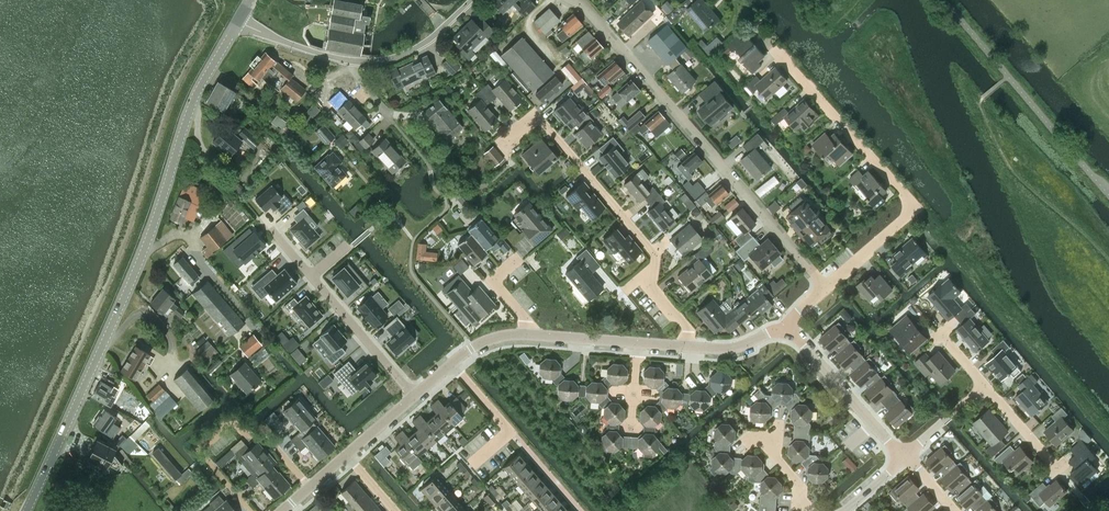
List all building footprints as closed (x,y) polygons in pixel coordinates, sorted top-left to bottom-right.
[(361,3),(342,0),(333,0),(325,48),(359,54),(364,23),(368,23),(369,15),(359,13),(361,3)] [(490,1),(502,13),(512,3),(515,6),(515,7),(524,16),(536,5),(531,0),(492,0),(490,1)] [(680,5),(684,9),(696,0),(685,0),(680,5)] [(719,18),(704,0),(697,0),(687,9),(705,30),(719,18)] [(629,34),(653,12),(642,1),(618,23),(629,34)] [(549,28),(559,19),(549,8),(534,21),(544,33),(550,28),(549,28)] [(662,20),(666,15),(660,9),(657,11),(661,15),(659,16),(662,20)] [(561,41),(582,24),(572,13),(559,25),(563,30),(556,36),(561,41)] [(486,37),(493,30),(482,19),(476,25),(471,20),(453,38),(463,48),(459,51),(468,60),(474,54),(470,49),(484,35),(486,37)] [(676,57),(688,47),(667,24),(648,41),(668,64),(676,57)] [(594,37),(593,38),(587,31),(575,41),(584,50),(578,55),(585,63),(602,47),(594,37)] [(748,36),(743,40),(738,35),(728,44),(723,49),(728,54),(733,50),(735,48),(745,59),(742,61),(753,73),(762,65),(759,61),(765,55),(748,36)] [(532,90),(552,72),(521,36),(501,54),(514,70),(510,74),(526,92),(530,88),(532,90)] [(504,40),(497,46),(500,49),(507,43),(504,40)] [(715,54),(720,49),(712,41),(707,46),(711,50),(709,52),(712,55),(714,53),(715,54)] [(563,55),(569,50),(566,46),(559,50),(563,55)] [(688,60),(695,54),(688,47),(682,52),(688,60)] [(290,77),(292,75),(265,52),(248,71),(259,81),(262,77),(278,91),(280,88),(295,101),(305,90),(290,77)] [(426,77),(435,73),(427,55),(396,70),(395,68),(387,71),(393,83),(401,80),(403,85),(425,75),(426,77)] [(451,74),(458,67),(449,57),(442,64),(451,74)] [(682,92),(696,80),(676,57),(668,64),(673,71),(668,75),(682,92)] [(573,68),(567,60),(561,65),(568,72),(573,68)] [(610,83),(623,71),(613,60),(606,67),(605,65),(599,70),(601,72),(596,76),(603,84),(607,80),(610,83)] [(586,80),(594,73),(589,67),(580,75),(585,81),(586,80)] [(784,84),(788,80),(776,67),(761,80),(757,75),(746,85),(753,93),(759,88),(768,98),(775,91),(779,95),(782,96),(787,91),(787,88),(784,84)] [(253,87),(256,83),(246,74),(242,78),(253,87)] [(542,101),(562,84),(555,75),(535,93),(542,101)] [(508,109),(521,98),(505,78),(492,89),(488,83),(481,88),(491,100),(497,95),(508,109)] [(570,87),(571,87),(575,93),(576,92),(586,83),(581,78),(570,87)] [(632,96),(639,90),(630,80),(617,91),(617,90),(611,95),(619,103),(624,99),(626,101),(631,106),(636,102),(632,96)] [(721,92),(723,90),(715,80),(703,90),(710,100),(698,110),(711,125),(719,118),(721,120),(727,114),(726,112),(733,106),(721,92)] [(223,109),(233,90),(217,81),(206,100),(223,109)] [(601,98),(611,89),(606,84),(596,93),(601,98)] [(444,88),(450,94),(453,91),(448,85),(444,88)] [(485,105),(491,100),(481,88),(475,93),(480,99),(468,109),(485,130),(497,119),(485,105)] [(348,99),(340,92),(335,96),(343,104),(337,110),(346,119),(357,109),(348,99)] [(554,111),(552,112),(559,120),(561,118),(565,123),(570,118),(575,124),(587,113),(581,106),(578,108),(569,97),(554,110),(554,111)] [(820,116),(816,112),(804,98),(789,112),(785,107),(771,119),(776,124),(784,117),(796,130),(801,126),(804,130),(820,116)] [(447,140),(463,126),(439,99),(423,112),(447,140)] [(308,110),(305,112),(311,118),(319,110),(312,104),(307,109),(308,110)] [(592,110),(588,114),(592,119),(596,115),(599,113),(595,108),(592,110)] [(365,118),(366,118),(357,109),(346,119),(347,120),(343,124),(347,128),(350,128),(353,126),(355,128),(360,123),(365,128),(370,123),(365,118)] [(636,123),(646,115),(641,109),(629,119),(630,120),(634,125),(636,123)] [(667,126),(669,125),(657,111),(639,127),(636,123),(634,125),(633,126),(629,129),(629,130),(628,131),(633,135),(639,130),(642,133),(648,128),(655,136),(663,130),(665,133),(669,129),(667,126)] [(591,122),(593,120),(592,119),(588,114),(587,113),(575,124),(579,129),(574,133),(585,146),(600,133),(591,122)] [(326,144),(335,137),(323,124),(315,131),(326,144)] [(474,124),(470,128),(475,133),(478,130),(474,124)] [(244,128),(237,137),(225,127),(213,141),(229,155),(241,141),(240,140),(242,138),(254,148),(260,141),(244,128)] [(755,148),(764,140),(758,133),(742,146),(749,153),(740,160),(757,180),(771,167),(755,148)] [(836,134),(831,138),(827,133),(813,145),(824,157),(829,153),(840,165),(853,153),(836,134)] [(347,139),(342,134),(333,141),(338,147),(347,139)] [(354,134),(350,138),(355,143),(359,139),(354,134)] [(359,141),(355,145),(357,148),(360,151),(363,149),(365,147),(373,140),(367,134),(359,141)] [(624,150),(613,137),(599,149),(603,154),(599,158),(616,178),(632,165),(622,153),(624,150)] [(393,172),(405,161),(384,138),(372,150),(393,172)] [(545,145),(541,148),(537,142),(523,154),(531,164),(535,161),(542,169),(556,158),(545,145)] [(807,144),(802,148),(806,154),(809,151),(810,147),(807,144)] [(495,165),(503,158),(493,145),(484,153),(495,165)] [(679,159),(685,153),(681,149),(674,154),(670,158),(673,162),(668,166),(670,167),(679,159)] [(702,162),(694,152),(677,167),(688,180),(692,176),(689,173),(702,162)] [(337,165),(341,162),(333,153),(329,156),(328,155),(315,167),(327,180),(327,182),(329,184),(331,184),(333,186),(346,175),(337,165)] [(642,181),(648,176),(642,169),(624,184),(638,201),(644,197),(648,202),(659,193),(652,185),(648,189),(642,181)] [(869,171),(864,175),(860,170),(850,179),(855,185),(857,183),(868,196),(866,198),(876,209),(886,200),(881,195),(887,191),(869,171)] [(269,177),(250,194),(265,211),(270,206),(273,210),(276,207),(281,213),(292,204),(269,177)] [(696,200),(706,191),(711,187),(702,177),(695,182),(697,184),(687,192),(695,201),(696,200)] [(583,191),(587,187),(583,182),(566,196),(576,208),(580,205),(591,218),(604,207),(593,193),(589,197),(583,191)] [(194,195),(197,188),(187,184),(184,191),(182,190),(170,218),(181,222),(183,216),(192,220),(198,205),(196,204),(199,197),(194,195)] [(716,204),(728,193),(721,184),(709,195),(706,191),(696,200),(700,205),(705,200),(711,206),(715,203),(716,204)] [(568,188),(565,185),(559,190),(562,194),(568,188)] [(661,203),(665,200),(659,193),(648,202),(652,207),(647,212),(662,229),(674,218),(661,203)] [(460,194),(459,195),(456,198),(461,203),(465,200),(463,198),(460,194)] [(806,201),(805,202),(800,196),(789,206),(793,212),(788,216),(795,225),(793,227),(798,232),(820,213),(815,207),(813,209),(806,201)] [(729,212),(738,204),(733,198),(724,206),(729,212)] [(302,200),(295,206),(300,211),(306,205),(302,200)] [(688,203),(693,209),(696,206),(693,202),(691,200),(688,203)] [(535,244),(552,229),(529,202),(514,214),(515,216),(511,220),(519,230),(522,228),(535,244)] [(746,230),(754,223),(741,207),(730,217),(742,232),(733,239),(739,246),(751,236),(746,230)] [(713,225),(723,217),(719,212),(709,220),(713,225)] [(822,219),(824,218),(820,213),(798,232),(802,237),(804,235),(812,244),(817,240),(822,245),(833,235),(829,229),(830,228),(822,219)] [(307,214),(290,228),(307,249),(322,236),(318,231),(320,230),(307,214)] [(500,236),(498,237),(481,218),(467,231),(469,233),(470,233),(485,250),(486,249),(490,246),(494,251),(500,246),(505,252),(510,247),(500,236)] [(227,241),(233,236),(220,220),(214,225),(200,238),(207,246),(201,251),(207,258),(213,253),(211,251),(225,239),(227,241)] [(437,233),(442,229),(437,223),(433,227),(437,233)] [(683,254),(702,238),(689,223),(670,239),(683,254)] [(253,224),(220,252),(233,266),(238,262),(244,269),(272,245),(253,224)] [(561,240),(570,232),(565,226),(556,234),(561,240)] [(719,233),(714,226),(704,234),(709,241),(719,233)] [(628,235),(623,238),(615,229),(603,239),(613,252),(612,253),(617,259),(622,255),(628,261),(641,250),(628,235)] [(486,249),(485,250),(470,233),(469,233),(457,244),(466,254),(463,256),(474,269),(480,263),(478,261),(488,252),(486,249)] [(752,235),(735,250),(743,260),(749,255),(761,269),(769,261),(774,266),(782,259),(778,254),(780,252),(767,238),(757,247),(749,239),(752,236),(752,235)] [(925,257),(928,254),(913,237),(893,254),(898,261),(892,265),(902,277),(912,268),(910,266),(923,254),(925,257)] [(417,243),(415,259),(429,260),(436,261),(437,253),(429,252),(424,251),(425,244),(417,243)] [(712,250),(706,243),(694,254),(698,259),(678,275),(691,290),(711,273),(700,260),(712,250)] [(591,273),(600,265),(586,249),(576,257),(579,261),(565,273),(588,299),(602,287),(591,273)] [(191,284),(199,277),(182,256),(173,263),(191,284)] [(348,257),(326,276),(352,306),(374,286),(373,284),(370,281),(348,257)] [(744,265),(740,260),(734,264),(739,269),(744,265)] [(272,268),(250,286),(261,299),(268,292),(276,301),(297,283),(284,268),(277,274),(272,268)] [(912,273),(908,278),(913,283),(917,279),(912,273)] [(880,275),(875,279),(870,274),(857,285),(869,299),(877,293),(881,299),(892,289),(880,275)] [(495,304),(478,286),(472,291),(457,275),(442,289),(473,324),(495,304)] [(954,298),(960,292),(949,278),(928,296),(948,320),(954,315),(958,320),(968,311),(963,305),(961,307),(954,298)] [(230,335),(244,323),(207,280),(193,293),(230,335)] [(766,298),(772,294),(761,281),(755,286),(757,288),(748,295),(762,311),(771,303),(766,298)] [(783,281),(775,287),(780,292),(787,286),(783,281)] [(234,283),(230,286),(234,291),(238,288),(234,283)] [(171,303),(175,298),(163,288),(151,302),(163,313),(169,306),(171,308),(174,310),(173,311),(180,317),(185,311),(177,306),(176,307),(174,305),(171,303)] [(294,297),(283,306),(297,322),(301,319),(309,328),(323,315),(306,294),(297,301),(294,297)] [(752,319),(762,311),(748,295),(739,303),(737,301),(733,304),(732,307),(733,308),(728,312),(738,324),(744,319),(743,318),(747,314),(752,319)] [(370,296),(357,307),(373,326),(386,315),(370,296)] [(728,312),(726,314),(712,298),(697,311),(714,331),(723,324),(729,331),(738,324),(728,312)] [(398,299),(388,308),(393,315),(397,312),(404,306),(398,299)] [(404,306),(397,312),(399,315),(409,306),(410,306),(407,303),(404,306)] [(970,318),(976,313),(971,308),(968,311),(958,320),(962,325),(957,329),(976,351),(989,340),(970,318)] [(911,352),(926,339),(906,315),(890,329),(911,352)] [(397,316),(383,327),(388,333),(387,334),(390,338),(387,341),(397,354),(415,339),(404,326),(405,325),(397,316)] [(843,332),(846,329),(839,321),(820,338),(828,347),(834,347),(839,352),(839,353),(852,343),(851,341),(843,332)] [(334,324),(312,343),(324,358),(326,356),(332,363),(346,351),(340,345),(347,339),(334,324)] [(248,356),(262,344),(254,334),(240,346),(248,356)] [(203,335),(196,342),(199,345),(206,338),(203,335)] [(289,339),(283,344),(289,351),(298,343),(292,336),(289,339)] [(859,351),(862,348),(854,339),(851,341),(852,343),(839,353),(839,352),(835,355),(843,364),(850,365),(854,370),(855,371),(867,360),(867,359),(859,351)] [(1005,352),(1010,347),(1003,339),(991,350),(996,356),(986,364),(994,372),(995,371),(1002,379),(1009,373),(1010,374),(1011,373),(1013,376),(1014,376),(1015,376),(1021,371),(1005,352)] [(206,363),(219,352),(207,340),(195,351),(206,363)] [(135,379),(150,354),(135,346),(121,370),(135,379)] [(297,347),(290,353),(294,358),(301,352),(297,347)] [(941,383),(955,371),(938,352),(930,359),(925,353),(914,362),(926,375),(931,371),(941,383)] [(873,367),(876,365),(870,357),(867,359),(867,360),(855,371),(854,370),(850,373),(858,382),(865,382),(869,387),(870,388),(882,377),(881,377),(873,367)] [(559,364),(554,358),(546,358),(540,363),(539,371),(545,377),(552,378),(552,380),(556,384),(558,385),(564,379),(564,376),(561,372),(559,372),(559,364)] [(215,361),(209,367),(212,370),(218,364),(215,361)] [(338,370),(334,373),(342,383),(337,386),(347,397),(359,387),(360,388),(365,384),(365,385),(371,380),(371,379),(376,375),(369,368),(370,367),(367,363),(366,364),(365,363),(356,370),(348,361),(341,367),(338,370)] [(246,392),(260,380),(245,362),(231,374),(246,392)] [(627,370),(621,363),(613,363),(607,368),(606,377),(604,376),(600,379),(600,381),(606,388),(608,388),(612,385),(612,382),(620,383),(626,378),(627,370)] [(663,372),(658,366),(650,366),(643,371),(643,379),(648,385),(656,386),(662,381),(663,372)] [(199,409),(214,397),(189,367),(173,379),(199,409)] [(731,378),(725,371),(717,371),(711,376),(711,383),(708,383),(704,387),(704,389),(710,396),(712,396),(716,392),(716,390),(724,391),(730,386),(731,378)] [(1023,373),(1015,379),(1019,384),(1027,377),(1023,373)] [(889,385),(892,382),(885,374),(881,377),(882,377),(870,388),(869,387),(865,390),(873,400),(880,400),(885,406),(897,395),(889,385)] [(1034,385),(1038,381),(1031,374),(1018,385),(1023,391),(1016,397),(1032,416),(1048,401),(1034,385)] [(577,386),(572,379),(564,379),(558,385),(557,392),(563,398),(571,399),(577,394),(578,395),(583,396),(585,394),(586,386),(585,384),(579,384),(577,386)] [(97,386),(92,395),(103,401),(106,402),(111,392),(115,394),(119,387),(114,384),(113,386),(102,380),(101,381),(98,386),(97,386)] [(608,388),(606,388),(600,381),(592,381),(586,386),(585,394),(590,401),(599,401),(598,404),(600,405),(609,398),(607,396),(608,388)] [(793,389),(787,382),(779,382),(773,387),(773,395),(778,402),(785,402),(785,404),(790,409),(792,410),(799,404),(799,396),(796,393),(793,392),(793,389)] [(174,392),(170,396),(159,384),(147,394),(153,401),(150,404),(155,410),(162,418),(171,411),(170,410),(181,400),(174,392)] [(681,393),(676,387),(668,387),(662,392),(661,400),(659,400),(655,403),(655,405),(660,412),(662,412),(667,409),(667,406),(675,407),(680,402),(681,393)] [(710,396),(704,389),(696,388),(690,394),(689,392),(682,392),(681,393),(680,402),(682,403),(687,404),(689,402),(694,408),(703,409),(709,404),(710,396)] [(773,395),(765,394),(760,388),(754,394),(758,398),(757,401),(751,406),(751,414),(756,420),(764,421),(770,416),(771,408),(773,408),(778,404),(778,402),(773,395)] [(459,394),(463,399),(469,394),(465,390),(459,394)] [(909,402),(905,405),(897,395),(885,406),(889,410),(888,417),(897,426),(916,410),(909,402)] [(460,413),(466,408),(456,396),(449,402),(449,401),(444,405),(438,399),(434,402),(453,425),(462,417),(460,413)] [(312,421),(315,418),(298,398),(283,411),(289,419),(290,419),(300,431),(290,440),(295,445),(306,435),(302,430),(312,421)] [(610,402),(611,400),(609,398),(600,405),(601,407),(604,408),(603,415),(608,422),(617,422),(623,417),(624,409),(618,403),(610,402)] [(444,432),(453,425),(434,402),(430,406),(436,413),(431,417),(444,432)] [(807,404),(799,404),(792,410),(792,417),(797,423),(795,425),(794,431),(810,433),(811,424),(809,421),(811,419),(812,410),(807,404)] [(660,412),(655,405),(647,405),(640,411),(640,418),(645,424),(653,425),(659,420),(660,412)] [(1063,418),(1068,413),(1062,407),(1052,416),(1056,420),(1044,431),(1057,445),(1074,430),(1063,418)] [(112,423),(116,417),(103,408),(93,424),(104,432),(102,434),(108,438),(116,426),(112,423)] [(1000,438),(1007,431),(989,410),(974,423),(992,444),(986,449),(992,456),(1006,444),(1000,438)] [(431,417),(426,421),(420,414),(416,418),(435,440),(444,432),(431,417)] [(426,448),(435,440),(416,418),(412,421),(418,428),(413,432),(426,448)] [(122,435),(114,443),(118,447),(120,445),(129,454),(129,453),(132,454),(148,453),(135,440),(150,424),(145,420),(145,419),(126,439),(122,435)] [(318,460),(334,446),(312,421),(302,430),(306,435),(295,445),(300,451),(307,445),(312,451),(311,452),(318,460)] [(735,430),(730,424),(722,423),(715,429),(715,437),(717,440),(715,442),(714,447),(719,453),(719,452),(728,453),(730,451),(730,445),(729,443),(735,438),(735,430)] [(1086,445),(1092,439),(1082,428),(1080,430),(1079,440),(1080,441),(1071,449),(1076,455),(1070,460),(1076,468),(1071,473),(1081,484),(1098,470),(1090,461),(1095,456),(1086,445)] [(413,432),(408,437),(402,430),(398,433),(417,456),(426,448),(413,432)] [(621,437),(616,431),(607,430),(602,435),(601,443),(606,449),(614,450),(620,445),(622,447),(629,447),(630,436),(623,435),(621,437)] [(810,441),(810,433),(794,431),(794,438),(795,440),(790,445),(789,453),(794,459),(802,460),(809,454),(809,446),(807,444),(810,441)] [(408,464),(417,456),(398,433),(394,437),(400,444),(395,448),(408,464)] [(658,439),(653,433),(645,433),(639,438),(637,436),(630,436),(629,447),(636,448),(638,446),(643,452),(644,452),(644,456),(651,456),(651,453),(658,447),(658,439)] [(458,441),(462,445),(467,440),(463,436),(458,441)] [(113,452),(115,448),(97,439),(87,459),(105,467),(107,463),(116,467),(117,467),(122,463),(113,452)] [(595,448),(599,445),(595,440),(594,440),(591,443),(595,448)] [(244,444),(234,453),(235,454),(242,461),(252,473),(255,470),(260,476),(271,466),(275,462),(268,454),(267,455),(257,443),(250,450),(244,444)] [(949,455),(952,452),(945,444),(926,460),(934,470),(942,470),(945,475),(946,475),(957,465),(957,464),(949,455)] [(663,453),(667,450),(662,445),(658,448),(663,453)] [(189,467),(182,473),(158,446),(153,452),(180,482),(193,471),(189,467)] [(1020,472),(1033,461),(1020,446),(1013,452),(1008,447),(994,458),(1000,464),(1004,461),(1012,470),(1016,467),(1020,472)] [(127,465),(132,462),(122,448),(117,452),(127,465)] [(227,452),(226,453),(230,458),(235,454),(234,453),(230,449),(227,452)] [(733,458),(728,453),(719,452),(719,453),(713,457),(713,466),(718,472),(726,472),(729,470),(732,473),(737,473),(742,468),(743,459),(741,457),(735,457),(733,458)] [(510,476),(526,462),(518,454),(503,467),(510,476)] [(762,461),(757,455),(749,454),(743,459),(742,468),(747,474),(749,474),(748,479),(750,481),(754,481),(762,482),(768,476),(768,474),(764,469),(762,469),(762,461)] [(820,458),(816,455),(809,454),(802,460),(802,462),(806,467),(809,467),(808,475),(813,481),(822,482),(828,477),(828,468),(823,462),(819,462),(820,458)] [(386,466),(392,461),(387,456),(381,460),(386,466)] [(517,483),(533,470),(526,462),(510,476),(517,483)] [(854,462),(848,467),(852,471),(857,466),(854,462)] [(945,475),(942,478),(950,487),(957,488),(961,492),(961,493),(973,482),(972,482),(964,472),(967,470),(960,462),(957,464),(957,465),(946,475),(945,475)] [(252,473),(245,479),(252,488),(259,482),(274,498),(289,485),(282,477),(282,478),(271,466),(260,476),(255,470),(252,473)] [(524,491),(539,478),(533,470),(517,483),(524,491)] [(436,475),(432,478),(429,475),(422,480),(425,484),(420,488),(427,496),(443,483),(436,475)] [(781,483),(776,477),(768,476),(762,482),(754,481),(754,489),(761,490),(763,492),(761,495),(760,504),(776,505),(777,498),(775,496),(781,491),(781,483)] [(916,492),(917,485),(909,476),(890,493),(896,500),(900,497),(908,507),(909,507),(921,497),(920,497),(916,492)] [(531,499),(546,486),(539,478),(524,491),(531,499)] [(981,485),(976,479),(972,482),(973,482),(961,493),(961,492),(958,495),(965,505),(972,505),(975,510),(976,510),(988,500),(987,500),(991,497),(993,495),(982,483),(981,485)] [(1050,506),(1067,491),(1056,479),(1048,487),(1043,481),(1029,493),(1040,505),(1045,501),(1050,506)] [(348,500),(362,489),(354,480),(349,484),(340,491),(348,500)] [(434,504),(450,491),(443,483),(427,496),(434,504)] [(331,489),(331,490),(335,494),(340,490),(336,485),(331,489)] [(538,507),(553,494),(546,486),(531,499),(538,507)] [(356,509),(370,498),(362,489),(348,500),(356,509)] [(457,499),(450,491),(434,504),(440,510),(443,510),(457,499)] [(486,501),(491,497),(488,493),(483,497),(486,501)] [(932,503),(924,493),(920,497),(921,497),(909,507),(908,507),(905,510),(906,510),(933,510),(931,509),(932,503)] [(560,502),(553,494),(538,507),(534,510),(550,510),(560,502)] [(226,500),(225,501),(219,495),(209,503),(210,504),(203,510),(235,510),(226,500)] [(174,506),(166,496),(164,498),(174,510),(178,510),(180,509),(176,504),(174,506)] [(490,505),(495,501),(491,497),(486,501),(490,505)] [(998,505),(991,497),(987,500),(988,500),(976,510),(975,510),(974,510),(997,510),(995,508),(998,505)] [(377,507),(370,498),(356,509),(358,510),(372,510),(377,507)] [(464,507),(457,499),(443,510),(459,510),(464,507)] [(567,510),(560,502),(550,510),(567,510)]
